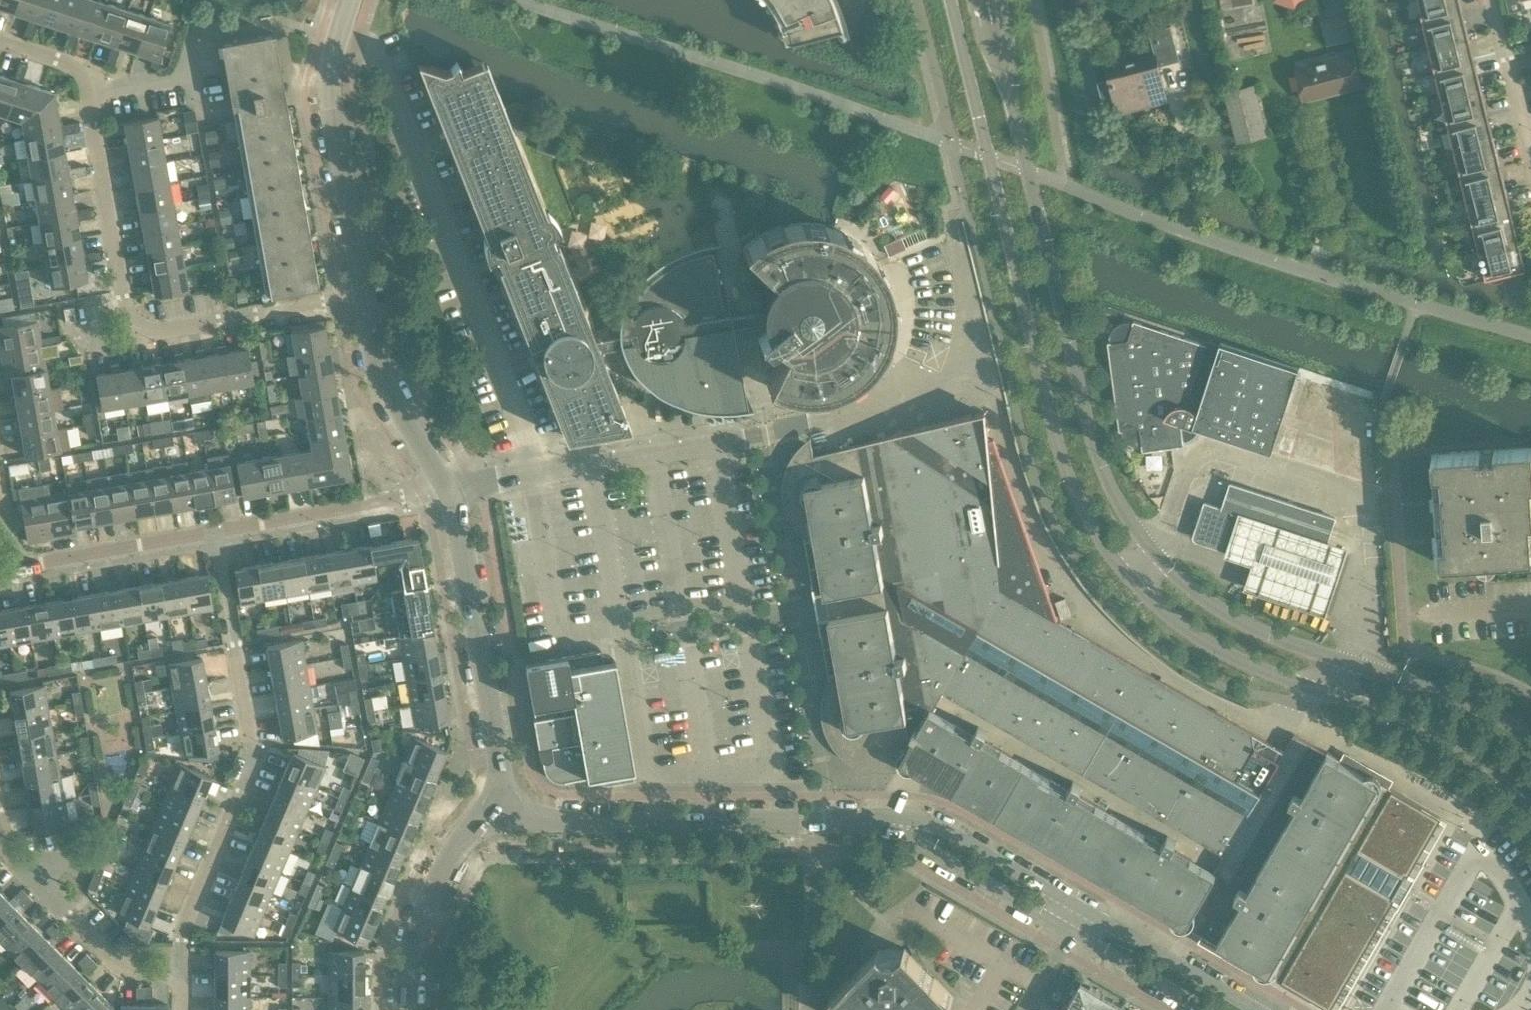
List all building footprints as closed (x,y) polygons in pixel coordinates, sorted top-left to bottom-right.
[(17,0),(0,0),(0,7),(13,12),(17,0)] [(40,0),(17,0),(13,12),(30,17),(34,18),(40,0)] [(63,0),(40,0),(34,18),(30,17),(27,26),(35,28),(38,20),(55,25),(63,0)] [(85,0),(63,0),(55,25),(71,30),(75,32),(85,0)] [(107,3),(97,0),(85,0),(75,32),(71,30),(68,39),(76,42),(79,33),(96,38),(107,3)] [(767,5),(774,16),(779,29),(783,41),(789,40),(795,38),(839,27),(840,32),(841,32),(846,31),(845,25),(842,13),(838,2),(837,0),(764,0),(767,5)] [(1327,45),(1353,39),(1347,12),(1351,11),(1349,0),(1317,0),(1327,45)] [(1463,11),(1460,0),(1417,0),(1423,21),(1463,11)] [(1510,12),(1523,9),(1521,0),(1507,0),(1510,12)] [(96,38),(112,44),(116,45),(128,10),(107,3),(96,38)] [(120,46),(137,52),(148,17),(128,10),(116,45),(112,44),(109,52),(118,55),(120,46)] [(1429,47),(1469,37),(1463,11),(1423,21),(1428,44),(1424,45),(1425,50),(1429,49),(1429,47)] [(150,66),(159,69),(162,59),(159,58),(170,24),(148,17),(137,52),(153,57),(150,66)] [(33,37),(35,28),(27,26),(24,34),(33,37)] [(1107,67),(1110,79),(1099,82),(1105,105),(1116,102),(1117,106),(1151,97),(1152,103),(1167,99),(1159,66),(1180,61),(1171,26),(1149,31),(1155,55),(1107,67)] [(1514,32),(1517,41),(1528,39),(1526,29),(1514,32)] [(274,34),(221,43),(232,108),(238,107),(270,295),(318,287),(274,34)] [(1435,72),(1475,63),(1469,37),(1429,47),(1429,49),(1435,72)] [(74,50),(76,42),(68,39),(65,48),(74,50)] [(115,64),(118,55),(109,52),(106,61),(115,64)] [(1297,67),(1304,95),(1331,88),(1332,93),(1362,85),(1354,52),(1297,67)] [(443,70),(417,61),(486,236),(485,236),(484,236),(484,237),(483,242),(484,247),(484,249),(485,253),(487,259),(488,260),(489,260),(488,258),(494,256),(496,256),(497,255),(501,265),(500,266),(498,267),(529,345),(546,338),(549,353),(533,356),(566,439),(610,431),(630,427),(620,401),(610,376),(600,350),(620,346),(621,346),(622,351),(624,354),(626,358),(628,362),(630,365),(635,370),(636,371),(640,375),(646,379),(648,380),(664,388),(681,393),(695,397),(698,397),(716,398),(733,397),(746,395),(745,393),(744,393),(732,326),(765,321),(764,317),(764,314),(763,310),(731,316),(719,249),(720,248),(720,247),(716,248),(704,250),(685,257),(679,259),(668,265),(652,276),(647,280),(640,284),(635,289),(631,293),(630,295),(626,301),(622,308),(621,310),(620,315),(619,322),(618,323),(618,330),(618,335),(596,339),(588,321),(557,243),(555,244),(551,234),(552,233),(553,233),(559,230),(560,231),(560,232),(561,232),(561,231),(556,221),(548,211),(547,211),(547,212),(546,213),(485,59),(460,69),(456,59),(450,66),(443,70)] [(17,70),(26,73),(28,64),(20,62),(17,70)] [(1442,98),(1482,88),(1475,63),(1435,72),(1441,96),(1437,97),(1438,102),(1442,101),(1442,98)] [(7,116),(22,120),(55,92),(23,82),(26,73),(17,70),(14,79),(19,80),(7,116)] [(7,116),(19,80),(14,79),(0,74),(0,113),(7,116)] [(1227,94),(1239,140),(1266,134),(1254,87),(1227,94)] [(1448,124),(1488,114),(1482,88),(1442,98),(1442,101),(1448,124)] [(22,120),(25,136),(61,130),(60,125),(55,92),(22,120)] [(515,102),(506,106),(518,137),(538,130),(529,107),(515,102)] [(1454,150),(1494,140),(1488,114),(1448,124),(1454,148),(1449,149),(1450,153),(1455,152),(1454,150)] [(128,144),(162,139),(158,117),(116,124),(118,132),(126,131),(128,144)] [(69,124),(71,132),(80,131),(78,122),(69,124)] [(25,136),(28,157),(65,151),(62,134),(71,132),(69,124),(60,125),(61,130),(25,136)] [(543,130),(541,138),(559,144),(562,136),(543,130)] [(132,166),(165,160),(162,139),(128,144),(120,145),(122,153),(130,152),(132,165),(132,166)] [(1454,150),(1455,152),(1460,176),(1501,166),(1494,140),(1454,150)] [(395,145),(380,151),(395,189),(411,183),(395,145)] [(28,157),(32,179),(69,173),(68,168),(65,151),(28,157)] [(136,187),(169,181),(165,160),(132,166),(132,165),(124,166),(125,174),(133,173),(136,186),(136,187)] [(77,167),(78,175),(87,174),(86,165),(77,167)] [(1467,201),(1507,191),(1501,166),(1460,176),(1466,199),(1462,200),(1463,205),(1467,203),(1467,201)] [(32,179),(36,200),(72,194),(69,177),(78,175),(77,167),(68,168),(69,173),(32,179)] [(139,208),(173,202),(169,181),(136,187),(136,186),(128,188),(129,196),(137,194),(139,207),(139,208)] [(1467,203),(1473,227),(1513,217),(1507,191),(1467,201),(1467,203)] [(36,200),(40,222),(76,215),(75,211),(72,194),(36,200)] [(143,229),(177,224),(173,202),(139,208),(139,207),(131,209),(133,217),(141,216),(143,229)] [(84,209),(86,218),(95,216),(93,208),(84,209)] [(40,222),(43,243),(80,236),(77,219),(86,218),(84,209),(75,211),(76,215),(40,222)] [(1480,255),(1479,252),(1519,243),(1513,217),(1473,227),(1479,250),(1474,251),(1475,256),(1480,255)] [(767,325),(768,328),(757,337),(766,345),(776,338),(778,340),(780,342),(783,344),(785,345),(766,384),(773,388),(780,390),(788,392),(795,393),(802,394),(810,394),(817,393),(825,391),(832,389),(839,387),(846,383),(852,380),(858,375),(864,370),(869,365),(874,359),(878,353),(882,346),(885,339),(887,332),(889,325),(890,318),(890,310),(890,303),(889,295),(888,288),(886,281),(883,274),(880,268),(876,261),(872,255),(867,250),(862,245),(856,240),(850,236),(844,232),(837,229),(830,227),(823,225),(816,224),(809,223),(801,223),(794,224),(787,225),(780,227),(773,229),(766,232),(760,236),(754,240),(748,245),(743,250),(775,280),(772,283),(770,286),(768,289),(767,292),(765,296),(765,299),(764,303),(764,306),(763,310),(764,314),(764,317),(765,321),(767,325)] [(145,237),(147,250),(147,251),(180,245),(177,224),(143,229),(135,230),(137,238),(145,237)] [(43,243),(47,264),(84,258),(83,253),(80,236),(43,243)] [(1479,252),(1480,255),(1486,279),(1490,278),(1491,281),(1492,282),(1494,282),(1496,283),(1499,282),(1501,282),(1502,281),(1504,280),(1505,279),(1506,278),(1506,277),(1505,274),(1526,269),(1519,243),(1479,252)] [(148,258),(151,271),(151,272),(184,266),(180,245),(147,251),(147,250),(139,251),(140,260),(148,258)] [(101,250),(92,252),(93,260),(102,259),(101,250)] [(84,258),(47,264),(51,286),(88,280),(84,262),(93,260),(92,252),(83,253),(84,258)] [(151,271),(143,273),(144,281),(152,279),(155,295),(188,289),(184,266),(151,272),(151,271)] [(76,321),(73,307),(64,308),(66,322),(76,321)] [(1,352),(54,343),(53,336),(40,338),(37,321),(0,327),(0,345),(1,352)] [(1134,446),(1138,446),(1142,446),(1143,452),(1185,446),(1185,441),(1188,440),(1198,432),(1199,428),(1272,452),(1299,369),(1221,343),(1221,344),(1208,340),(1207,345),(1134,321),(1134,322),(1130,322),(1125,322),(1122,323),(1118,325),(1115,327),(1113,330),(1111,334),(1110,338),(1110,342),(1108,342),(1120,431),(1122,431),(1123,435),(1125,438),(1127,441),(1130,444),(1134,446)] [(291,331),(295,353),(329,347),(325,325),(291,331)] [(226,352),(232,385),(253,382),(246,340),(238,342),(239,350),(226,352)] [(259,342),(260,351),(269,349),(267,340),(259,342)] [(6,376),(13,375),(46,368),(43,351),(55,349),(54,343),(1,352),(6,376)] [(204,356),(210,389),(232,385),(226,352),(225,344),(217,345),(218,353),(205,356),(204,356)] [(295,353),(299,375),(332,369),(329,347),(295,353)] [(184,359),(183,359),(189,393),(191,403),(212,399),(210,389),(204,356),(205,356),(204,348),(196,349),(197,357),(184,359)] [(269,349),(260,351),(262,360),(270,358),(269,349)] [(162,363),(168,397),(189,393),(183,359),(184,359),(182,351),(174,353),(176,361),(163,363),(162,363)] [(66,356),(68,365),(78,363),(77,354),(66,356)] [(154,364),(141,367),(146,400),(168,397),(162,363),(163,363),(161,355),(153,357),(154,364)] [(133,368),(120,370),(119,371),(125,404),(146,400),(141,367),(140,359),(132,360),(133,368)] [(120,370),(119,363),(110,364),(112,372),(96,375),(102,408),(125,404),(119,371),(120,370)] [(13,375),(16,395),(49,389),(46,368),(13,375)] [(299,375),(303,396),(336,390),(332,369),(299,375)] [(78,378),(79,388),(87,387),(86,377),(78,378)] [(266,385),(268,393),(276,392),(275,383),(266,385)] [(16,395),(20,415),(53,409),(63,407),(59,387),(49,389),(16,395)] [(87,387),(79,388),(81,398),(89,397),(87,387)] [(303,396),(307,417),(340,411),(336,390),(303,396)] [(276,392),(268,393),(269,402),(278,401),(276,392)] [(288,403),(279,404),(280,413),(289,411),(288,403)] [(280,413),(279,404),(270,406),(272,415),(280,413)] [(20,415),(23,435),(56,429),(53,409),(20,415)] [(307,417),(310,439),(344,433),(340,411),(307,417)] [(84,414),(86,424),(93,422),(92,412),(84,414)] [(791,489),(791,493),(792,498),(793,502),(794,506),(795,509),(797,513),(799,517),(801,520),(804,524),(807,527),(810,530),(814,529),(828,607),(841,683),(837,684),(835,688),(833,692),(832,696),(831,700),(830,704),(830,708),(830,712),(830,716),(831,720),(832,723),(833,727),(834,731),(836,735),(838,738),(840,742),(846,748),(849,750),(852,753),(855,755),(858,757),(862,759),(866,761),(870,762),(873,763),(878,763),(882,764),(886,764),(890,763),(894,763),(898,762),(899,762),(901,761),(903,762),(933,710),(943,692),(1224,855),(1214,872),(1186,921),(1184,924),(1189,927),(1207,937),(1206,938),(1255,966),(1255,968),(1257,971),(1259,973),(1262,975),(1265,976),(1268,976),(1270,975),(1311,999),(1330,1009),(1395,898),(1393,897),(1399,887),(1406,874),(1408,875),(1442,818),(1381,783),(1381,781),(1379,778),(1377,776),(1374,774),(1371,774),(1368,774),(1366,774),(1357,769),(1361,762),(1355,758),(1349,755),(1345,762),(1328,752),(1327,753),(1294,734),(1284,751),(1058,621),(993,438),(989,438),(988,424),(987,424),(987,425),(985,424),(985,423),(986,423),(986,422),(987,421),(987,420),(987,419),(987,418),(987,417),(987,416),(986,415),(986,414),(985,414),(985,413),(984,413),(983,412),(982,412),(981,412),(980,412),(979,412),(978,412),(977,413),(976,413),(976,414),(975,414),(975,415),(974,415),(974,416),(974,417),(973,415),(973,414),(830,451),(815,456),(813,446),(809,449),(806,452),(803,455),(801,458),(799,462),(797,465),(795,469),(794,473),(793,477),(792,481),(791,485),(791,489)] [(257,422),(258,430),(267,429),(265,420),(257,422)] [(93,422),(86,424),(87,434),(95,432),(93,422)] [(253,422),(244,424),(245,432),(254,431),(253,422)] [(245,432),(244,424),(235,425),(236,434),(245,432)] [(56,429),(23,435),(27,456),(70,448),(66,427),(56,429)] [(213,429),(203,431),(204,439),(214,437),(213,429)] [(267,429),(258,430),(260,439),(268,438),(267,429)] [(204,439),(203,431),(193,433),(194,440),(204,439)] [(310,439),(312,449),(352,477),(344,433),(310,439)] [(173,436),(163,438),(164,446),(174,444),(173,436)] [(164,446),(163,438),(153,440),(154,448),(164,446)] [(132,443),(122,445),(124,453),(134,451),(132,443)] [(124,453),(122,445),(112,447),(114,455),(124,453)] [(1432,454),(1434,474),(1441,473),(1444,517),(1438,517),(1439,526),(1438,526),(1438,528),(1440,528),(1439,528),(1445,527),(1446,544),(1439,544),(1440,565),(1488,561),(1530,558),(1530,527),(1530,522),(1530,447),(1495,449),(1432,454)] [(103,448),(82,452),(84,460),(104,456),(103,448)] [(312,449),(302,451),(308,484),(352,477),(312,449)] [(302,451),(280,455),(286,488),(308,484),(302,451)] [(84,460),(82,452),(72,454),(74,462),(84,460)] [(228,454),(207,458),(209,468),(215,501),(236,497),(228,454)] [(280,455),(259,458),(265,492),(286,488),(280,455)] [(38,460),(40,471),(49,469),(47,458),(38,460)] [(265,492),(259,458),(237,462),(243,496),(265,492)] [(187,462),(167,465),(175,508),(195,505),(189,471),(187,462)] [(147,469),(149,478),(155,512),(175,508),(167,465),(147,469)] [(209,468),(189,471),(195,505),(215,501),(209,468)] [(147,469),(127,472),(135,515),(155,512),(149,478),(147,469)] [(127,472),(107,476),(115,519),(135,515),(127,472)] [(107,476),(87,479),(88,489),(94,522),(115,519),(107,476)] [(87,479),(67,483),(68,493),(74,526),(75,525),(94,522),(88,489),(87,479)] [(49,483),(43,484),(52,537),(76,533),(75,525),(74,526),(68,493),(51,496),(49,483)] [(1215,546),(1230,551),(1240,519),(1241,519),(1242,514),(1328,543),(1336,518),(1231,483),(1223,508),(1205,502),(1194,535),(1194,536),(1194,537),(1195,538),(1195,539),(1196,539),(1197,540),(1215,546)] [(52,537),(43,484),(18,488),(28,541),(52,537)] [(1240,519),(1230,551),(1256,561),(1248,587),(1328,613),(1350,549),(1328,543),(1242,514),(1240,519)] [(396,563),(398,565),(413,543),(418,536),(391,541),(391,542),(382,543),(381,543),(380,543),(380,544),(371,545),(371,544),(370,545),(374,567),(375,567),(396,563)] [(396,588),(403,587),(403,588),(426,583),(425,583),(423,574),(424,574),(424,573),(423,573),(422,564),(418,536),(413,543),(398,565),(393,572),(396,588)] [(377,579),(375,567),(374,567),(370,545),(369,545),(370,545),(363,547),(362,546),(348,548),(354,584),(377,579)] [(331,588),(354,584),(348,548),(333,551),(333,552),(325,553),(331,588)] [(309,591),(331,588),(325,553),(318,555),(317,554),(303,556),(309,591)] [(286,595),(309,591),(303,556),(288,559),(288,560),(280,561),(286,595)] [(264,599),(286,595),(280,561),(273,563),(273,562),(258,564),(264,599)] [(240,604),(264,599),(258,564),(243,567),(243,568),(234,569),(240,604)] [(198,575),(183,577),(189,612),(213,608),(207,574),(198,576),(198,575)] [(168,581),(161,582),(167,616),(189,612),(183,577),(168,580),(168,581)] [(153,583),(138,585),(144,620),(167,616),(161,582),(153,584),(153,583)] [(391,589),(395,613),(430,607),(427,592),(425,585),(426,584),(426,583),(403,588),(403,587),(396,588),(391,589)] [(123,589),(116,590),(122,624),(144,620),(138,585),(123,588),(123,589)] [(108,591),(93,593),(99,628),(122,624),(116,590),(108,592),(108,591)] [(78,597),(70,598),(77,632),(99,628),(93,593),(78,596),(78,597)] [(63,599),(48,601),(54,636),(77,632),(70,598),(63,599)] [(1066,598),(1056,601),(1062,619),(1072,616),(1066,598)] [(365,600),(357,601),(359,613),(367,611),(365,600)] [(33,605),(26,606),(32,640),(54,636),(48,601),(33,604),(33,605)] [(357,601),(349,602),(351,614),(359,613),(357,601)] [(351,614),(349,602),(341,604),(343,616),(351,614)] [(18,607),(3,609),(9,644),(32,640),(26,606),(18,607)] [(395,613),(399,635),(433,629),(432,622),(433,621),(430,607),(395,613)] [(3,609),(0,610),(0,646),(9,644),(3,609)] [(374,616),(366,618),(368,630),(376,628),(374,616)] [(325,617),(313,619),(315,627),(327,625),(325,617)] [(366,618),(358,619),(360,631),(368,630),(366,618)] [(315,627),(313,619),(302,621),(303,629),(315,627)] [(360,631),(358,619),(350,621),(352,632),(360,631)] [(280,625),(269,627),(270,635),(282,633),(280,625)] [(270,635),(269,627),(257,629),(258,637),(270,635)] [(399,635),(403,658),(438,651),(435,637),(434,637),(433,629),(399,635)] [(206,638),(194,640),(196,648),(208,646),(206,638)] [(196,648),(194,640),(183,642),(184,650),(196,648)] [(268,654),(270,669),(305,663),(301,640),(267,646),(269,654),(268,654)] [(340,645),(342,657),(350,655),(348,644),(340,645)] [(161,646),(149,648),(151,656),(163,654),(161,646)] [(151,656),(149,648),(138,650),(139,658),(151,656)] [(537,741),(539,741),(540,747),(538,747),(539,748),(540,748),(544,767),(545,770),(546,773),(548,775),(549,777),(551,779),(554,780),(556,781),(559,781),(561,782),(564,781),(565,781),(567,781),(586,777),(586,778),(604,775),(606,785),(634,780),(632,770),(634,769),(634,768),(619,682),(617,682),(612,656),(611,653),(608,651),(605,650),(601,650),(525,663),(535,719),(534,719),(534,720),(535,720),(536,726),(535,726),(535,727),(537,727),(538,733),(536,733),(536,734),(538,734),(539,740),(537,740),(537,741)] [(403,658),(407,680),(441,674),(440,667),(441,666),(438,651),(403,658)] [(356,654),(358,665),(366,664),(364,652),(356,654)] [(116,654),(104,656),(106,664),(117,662),(116,654)] [(342,657),(320,661),(321,670),(333,669),(338,670),(342,669),(344,680),(346,680),(354,678),(352,667),(350,655),(342,657)] [(106,664),(104,656),(82,660),(83,668),(106,664)] [(202,657),(168,663),(172,687),(207,681),(205,666),(204,666),(202,657)] [(82,660),(59,664),(61,672),(83,668),(82,660)] [(274,684),(275,692),(309,686),(305,663),(270,669),(273,684),(274,684)] [(61,672),(59,664),(47,666),(49,674),(61,672)] [(366,664),(358,665),(360,677),(368,676),(366,664)] [(26,670),(14,672),(16,680),(28,678),(26,670)] [(16,680),(14,672),(3,674),(4,682),(16,680)] [(407,680),(411,702),(446,696),(443,681),(442,682),(441,674),(407,680)] [(137,693),(145,692),(152,690),(150,678),(135,681),(137,693)] [(344,680),(333,682),(335,693),(348,691),(350,702),(358,700),(356,688),(354,678),(346,680),(344,680)] [(207,681),(172,687),(176,709),(210,703),(209,696),(210,695),(207,681)] [(11,700),(13,715),(49,708),(44,685),(10,691),(12,700),(11,700)] [(276,699),(278,714),(313,708),(309,686),(275,692),(276,699)] [(72,692),(74,704),(82,703),(80,691),(72,692)] [(145,692),(137,693),(139,705),(147,703),(145,692)] [(372,697),(364,699),(366,710),(374,709),(386,707),(384,695),(372,697)] [(446,696),(411,702),(415,726),(449,720),(448,711),(446,696)] [(358,700),(350,702),(352,713),(360,712),(358,700)] [(82,703),(74,704),(76,716),(84,714),(82,703)] [(210,703),(176,709),(180,732),(215,725),(213,710),(212,711),(210,703)] [(17,729),(18,737),(53,731),(49,708),(13,715),(16,730),(17,729)] [(313,708),(278,714),(281,729),(282,729),(283,738),(293,736),(294,742),(320,745),(317,732),(313,708)] [(374,709),(366,710),(368,722),(376,721),(374,709)] [(975,734),(933,710),(903,762),(901,761),(899,762),(901,765),(904,767),(906,769),(909,770),(913,770),(916,769),(1171,917),(1172,920),(1174,923),(1176,925),(1179,927),(1182,927),(1185,927),(1189,927),(1184,924),(1186,921),(1214,872),(1173,848),(1177,841),(1168,836),(1164,843),(1079,794),(1083,786),(1074,781),(1070,788),(984,739),(988,731),(979,726),(975,734)] [(339,712),(327,714),(330,730),(341,727),(339,712)] [(143,726),(145,738),(153,737),(150,725),(143,726)] [(215,725),(180,732),(182,742),(184,755),(219,749),(217,741),(218,740),(215,725)] [(19,745),(21,760),(57,753),(53,731),(18,737),(20,744),(19,745)] [(80,737),(82,749),(90,747),(88,736),(80,737)] [(153,737),(145,738),(147,750),(155,749),(153,737)] [(414,737),(405,760),(437,773),(440,766),(441,766),(447,752),(446,751),(414,737)] [(371,740),(373,751),(381,750),(379,738),(371,740)] [(90,747),(82,749),(84,761),(92,759),(90,747)] [(289,760),(283,775),(316,788),(325,766),(293,752),(290,760),(289,760)] [(25,774),(26,782),(61,776),(57,753),(21,760),(24,774),(25,774)] [(371,757),(366,768),(374,771),(378,760),(371,757)] [(137,771),(144,774),(149,763),(142,760),(137,771)] [(405,760),(396,781),(429,794),(435,780),(434,780),(437,773),(405,760)] [(180,763),(170,785),(202,799),(205,792),(206,792),(212,778),(211,777),(180,763)] [(374,771),(366,768),(362,779),(369,782),(374,771)] [(278,788),(275,795),(307,809),(316,788),(283,775),(277,788),(278,788)] [(27,790),(29,804),(65,798),(61,776),(26,782),(28,789),(27,790)] [(88,782),(90,794),(98,792),(96,781),(88,782)] [(133,781),(128,792),(136,795),(140,784),(133,781)] [(396,781),(387,801),(419,815),(422,808),(423,808),(429,794),(396,781)] [(170,785),(161,806),(194,820),(200,806),(199,806),(202,799),(170,785)] [(343,786),(339,797),(346,800),(351,789),(343,786)] [(98,792),(90,794),(92,806),(100,804),(98,792)] [(136,795),(128,792),(124,803),(131,806),(136,795)] [(271,802),(265,817),(298,830),(307,809),(275,795),(272,802),(271,802)] [(346,800),(339,797),(334,808),(341,811),(346,800)] [(65,798),(29,804),(32,819),(33,819),(34,828),(69,822),(65,798)] [(353,799),(349,810),(356,813),(361,802),(353,799)] [(387,801),(378,822),(411,836),(417,822),(416,822),(419,815),(387,801)] [(161,806),(152,827),(184,841),(187,834),(188,834),(194,820),(161,806)] [(356,813),(349,810),(344,821),(351,824),(356,813)] [(260,830),(257,837),(289,851),(298,830),(265,817),(260,830)] [(378,822),(369,844),(401,857),(404,850),(405,850),(411,836),(378,822)] [(115,823),(110,834),(118,837),(122,826),(115,823)] [(152,827),(143,848),(176,862),(182,848),(181,848),(184,841),(152,827)] [(325,828),(321,839),(328,842),(333,831),(325,828)] [(118,837),(110,834),(106,845),(113,849),(118,837)] [(254,844),(247,859),(280,871),(289,851),(257,837),(254,844)] [(328,842),(321,839),(316,850),(323,853),(328,842)] [(335,841),(330,852),(338,856),(343,844),(335,841)] [(369,844),(360,865),(393,879),(399,865),(398,865),(401,857),(369,844)] [(143,848),(134,869),(166,883),(169,876),(170,876),(176,862),(143,848)] [(338,856),(330,852),(326,863),(333,867),(338,856)] [(243,872),(240,879),(272,893),(280,871),(247,859),(242,872),(243,872)] [(97,865),(93,876),(100,879),(105,868),(97,865)] [(360,865),(351,886),(383,900),(386,893),(387,893),(393,879),(360,865)] [(134,869),(126,890),(158,904),(164,890),(163,890),(166,883),(134,869)] [(308,870),(303,881),(310,884),(315,873),(308,870)] [(100,879),(93,876),(88,887),(95,890),(100,879)] [(236,886),(229,901),(263,914),(272,893),(240,879),(237,886),(236,886)] [(310,884),(303,881),(298,892),(306,895),(310,884)] [(317,883),(313,894),(320,897),(325,886),(317,883)] [(351,886),(343,907),(375,921),(381,907),(380,907),(383,900),(351,886)] [(13,897),(19,902),(27,894),(22,888),(13,897)] [(158,904),(126,890),(116,912),(148,926),(152,918),(158,904)] [(15,907),(0,892),(0,921),(15,907)] [(27,894),(19,902),(24,908),(33,900),(27,894)] [(320,897),(313,894),(308,905),(315,909),(320,897)] [(263,914),(229,901),(224,914),(225,914),(221,922),(253,936),(263,914)] [(0,921),(0,941),(6,948),(31,923),(15,907),(0,921)] [(375,921),(343,907),(333,929),(365,943),(369,934),(369,935),(375,921)] [(290,912),(285,923),(293,926),(297,915),(290,912)] [(46,929),(51,935),(60,927),(54,921),(46,929)] [(31,923),(6,948),(14,956),(22,965),(47,939),(31,923)] [(293,926),(285,923),(281,934),(288,937),(293,926)] [(60,927),(51,935),(57,941),(65,932),(60,927)] [(47,939),(22,965),(30,973),(31,972),(39,980),(63,956),(47,939)] [(830,997),(832,998),(832,997),(854,1009),(931,1009),(952,997),(953,998),(954,997),(905,948),(904,949),(904,950),(900,954),(885,954),(880,950),(881,949),(879,948),(830,997)] [(214,959),(214,974),(250,974),(250,950),(215,950),(215,959),(214,959)] [(329,951),(329,975),(364,975),(364,959),(364,951),(329,951)] [(78,962),(84,967),(92,959),(86,953),(78,962)] [(63,956),(39,980),(47,988),(46,989),(54,997),(79,972),(63,956)] [(92,959),(84,967),(89,973),(98,965),(92,959)] [(278,962),(278,974),(286,974),(286,962),(278,962)] [(292,962),(292,974),(300,974),(300,962),(292,962)] [(54,997),(62,1005),(63,1004),(69,1009),(73,1009),(96,988),(79,972),(54,997)] [(215,989),(215,997),(250,997),(250,974),(214,974),(214,989),(215,989)] [(286,974),(278,974),(278,986),(286,986),(286,974)] [(329,975),(329,997),(364,997),(364,990),(364,975),(329,975)] [(1081,981),(1068,1005),(1066,1009),(1089,1009),(1081,981)] [(1123,1005),(1122,1005),(1114,1001),(1114,1000),(1113,999),(1113,1000),(1105,995),(1081,981),(1089,1009),(1120,1009),(1123,1005)] [(107,991),(113,997),(121,988),(116,982),(107,991)] [(153,987),(145,987),(145,999),(153,999),(153,987)] [(73,1009),(107,1009),(112,1005),(96,988),(73,1009)] [(214,1009),(250,1009),(250,997),(215,997),(215,1005),(214,1005),(214,1009)] [(329,1009),(364,1009),(364,1005),(364,997),(329,997),(329,1009)]
